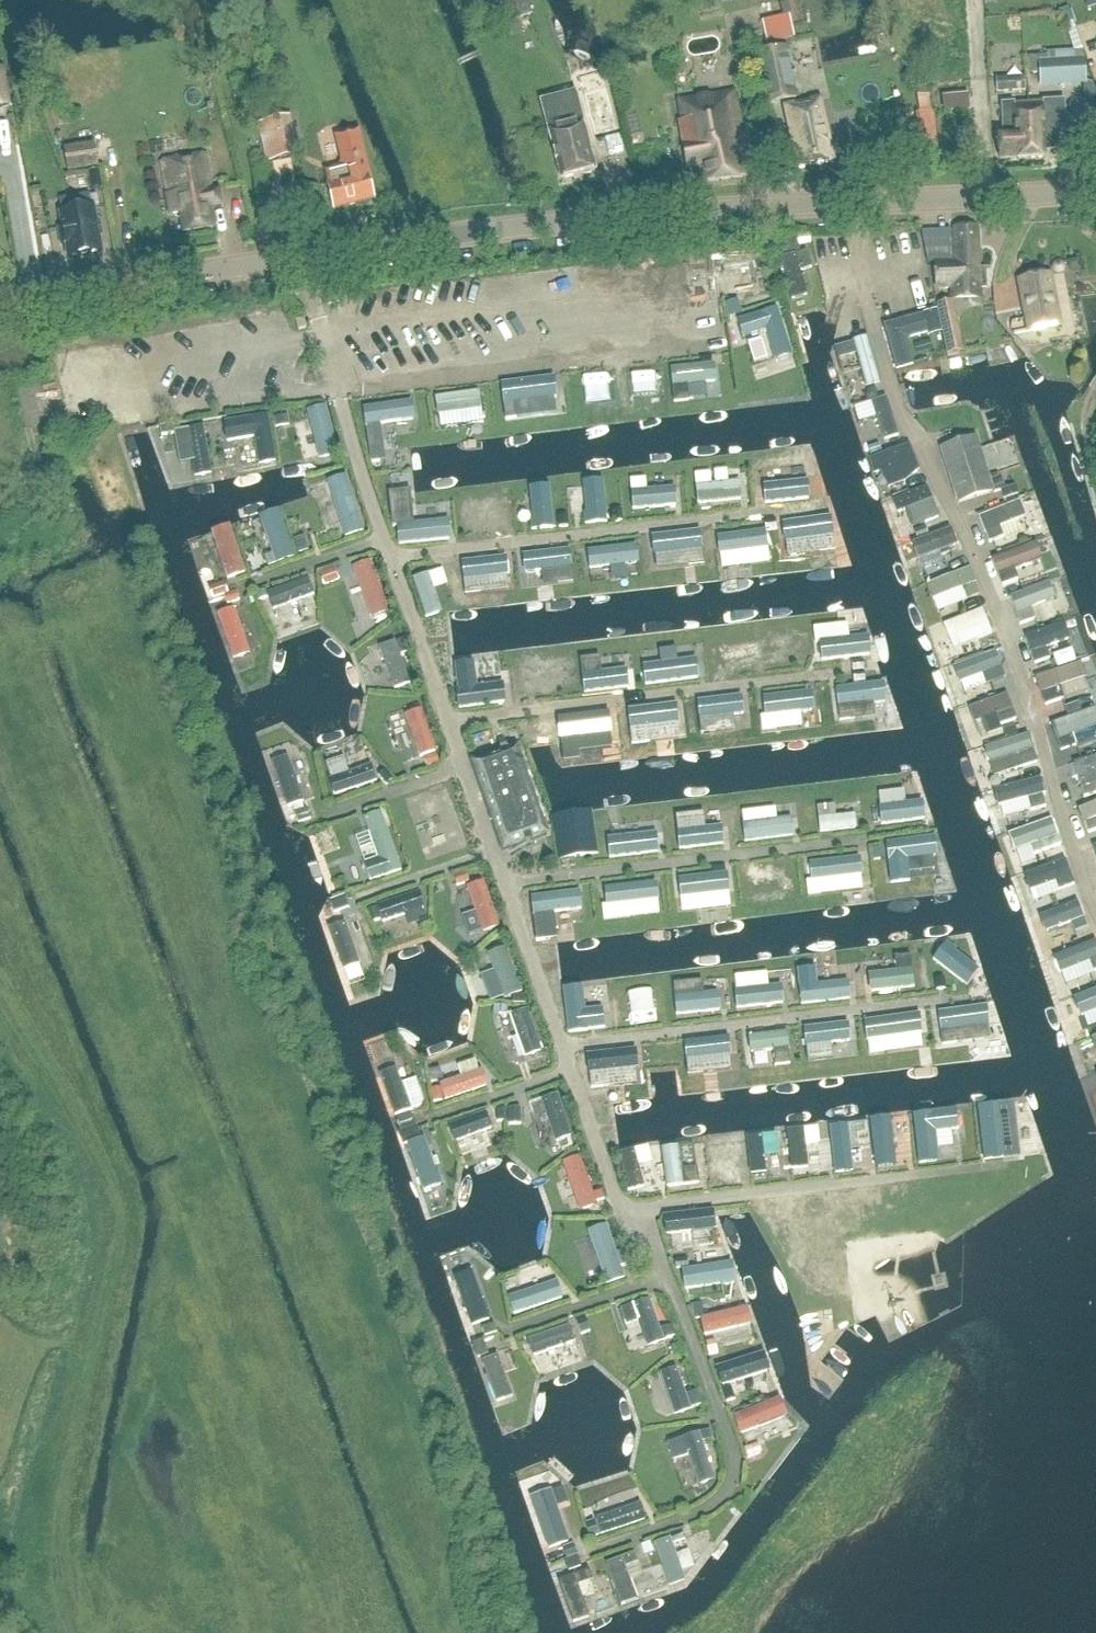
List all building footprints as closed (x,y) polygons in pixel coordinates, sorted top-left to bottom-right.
[(513,0),(509,0),(496,4),(504,25),(520,19),(513,0)] [(760,23),(766,47),(794,40),(788,16),(760,23)] [(759,55),(770,105),(796,99),(785,49),(759,55)] [(1083,59),(1073,60),(1073,51),(1045,53),(1045,56),(1028,57),(1029,76),(1039,75),(1040,85),(1084,82),(1083,59)] [(4,71),(0,71),(0,110),(10,109),(4,71)] [(1000,94),(1026,93),(1025,77),(999,78),(1000,94)] [(585,94),(595,134),(615,129),(604,89),(585,94)] [(580,115),(574,94),(541,103),(547,128),(561,181),(582,176),(585,177),(589,176),(591,173),(595,172),(580,115)] [(733,94),(678,104),(682,123),(678,124),(686,170),(699,167),(702,182),(702,183),(750,177),(733,94)] [(833,163),(819,101),(784,109),(794,154),(801,152),(804,169),(833,163)] [(1062,101),(1042,102),(1042,104),(1027,104),(1027,110),(1029,110),(1030,128),(1027,128),(1028,161),(1045,160),(1044,152),(1057,151),(1055,123),(1062,122),(1062,101)] [(999,160),(1009,160),(1016,159),(1016,161),(1028,161),(1027,128),(1030,128),(1029,110),(1027,110),(1027,104),(1002,106),(1003,136),(998,136),(999,160)] [(265,163),(276,161),(294,157),(298,157),(291,117),(257,124),(265,163)] [(373,200),(364,163),(356,131),(334,136),(342,169),(326,173),(329,188),(328,188),(334,210),(373,200)] [(63,149),(67,175),(98,169),(93,144),(63,149)] [(186,157),(163,161),(164,163),(161,164),(171,216),(181,215),(184,234),(213,230),(210,209),(219,208),(216,192),(211,192),(205,156),(187,159),(186,157)] [(67,245),(69,258),(99,253),(89,195),(59,201),(64,229),(60,230),(62,245),(67,245)] [(937,290),(952,290),(953,302),(982,301),(982,289),(986,289),(986,269),(979,269),(977,229),(953,229),(954,264),(936,264),(937,290)] [(945,263),(944,231),(916,232),(917,264),(945,263)] [(796,238),(783,241),(786,257),(778,258),(787,301),(804,298),(799,271),(809,269),(805,252),(799,253),(796,238)] [(1058,327),(1048,277),(1020,282),(1030,332),(1058,327)] [(1003,314),(1013,312),(1008,288),(998,290),(1003,314)] [(985,291),(988,317),(1001,315),(997,289),(985,291)] [(963,353),(953,302),(936,305),(937,313),(946,357),(963,353)] [(306,329),(303,321),(295,323),(298,332),(306,329)] [(880,386),(867,339),(851,343),(864,390),(880,386)] [(725,365),(726,396),(764,394),(762,363),(725,365)] [(663,400),(711,398),(709,370),(662,373),(663,400)] [(545,399),(567,398),(568,408),(591,407),(589,381),(544,384),(545,399)] [(534,402),(533,387),(495,389),(496,404),(534,402)] [(617,391),(618,408),(645,407),(644,391),(617,391)] [(474,404),(429,406),(430,428),(475,426),(474,404)] [(312,462),(329,457),(317,409),(300,413),(312,462)] [(407,412),(357,417),(360,443),(376,441),(375,425),(408,422),(407,412)] [(975,438),(940,449),(952,488),(961,485),(966,501),(992,493),(975,438)] [(909,445),(868,460),(872,476),(879,473),(884,492),(921,479),(909,445)] [(381,457),(366,460),(373,495),(401,489),(397,467),(384,469),(381,457)] [(752,498),(792,494),(790,479),(770,481),(769,470),(749,472),(752,498)] [(704,473),(685,475),(686,488),(705,486),(704,473)] [(337,479),(320,484),(339,540),(356,534),(337,479)] [(639,492),(639,479),(620,481),(621,493),(639,492)] [(608,514),(607,489),(579,490),(580,516),(608,514)] [(890,510),(923,503),(920,489),(887,496),(890,510)] [(523,497),(528,526),(563,520),(561,505),(553,506),(551,492),(523,497)] [(689,496),(690,505),(726,503),(726,494),(689,496)] [(671,510),(671,498),(639,500),(640,511),(671,510)] [(474,504),(455,505),(456,533),(499,531),(498,513),(475,514),(474,504)] [(423,507),(394,509),(395,537),(437,535),(436,519),(424,519),(423,507)] [(780,527),(781,550),(818,547),(817,525),(780,527)] [(654,545),(655,567),(676,565),(676,571),(694,570),(692,543),(654,545)] [(763,545),(713,544),(712,567),(762,568),(763,545)] [(1037,545),(993,561),(999,576),(1042,561),(1037,545)] [(560,557),(522,558),(522,575),(541,574),(541,584),(561,584),(560,557)] [(632,575),(633,559),(582,558),(582,574),(632,575)] [(366,563),(348,567),(362,619),(380,614),(366,563)] [(457,593),(475,592),(474,579),(494,578),(494,563),(455,565),(457,593)] [(311,588),(332,581),(327,566),(306,573),(311,588)] [(434,610),(427,593),(441,587),(434,570),(405,582),(419,616),(434,610)] [(920,586),(930,614),(974,598),(965,571),(920,586)] [(1049,582),(1004,599),(1012,620),(1057,604),(1049,582)] [(259,603),(268,640),(312,629),(303,592),(259,603)] [(975,610),(935,627),(947,653),(972,642),(967,632),(982,626),(975,610)] [(844,616),(817,623),(827,662),(854,654),(844,616)] [(1022,638),(1032,661),(1065,647),(1056,624),(1022,638)] [(763,638),(764,665),(799,663),(798,648),(782,648),(782,637),(763,638)] [(722,663),(731,663),(731,668),(757,667),(756,641),(721,643),(722,663)] [(697,645),(677,646),(679,676),(713,674),(712,657),(698,658),(697,645)] [(383,678),(386,692),(402,689),(395,648),(366,652),(371,680),(383,678)] [(663,671),(676,671),(676,653),(664,653),(663,671)] [(994,653),(951,664),(955,678),(998,667),(994,653)] [(660,655),(634,657),(636,679),(662,677),(660,655)] [(617,669),(598,670),(598,659),(575,660),(576,686),(617,684),(617,669)] [(522,666),(524,694),(567,691),(566,675),(546,677),(545,664),(522,666)] [(461,683),(459,665),(444,667),(448,701),(475,698),(473,682),(461,683)] [(1033,694),(1078,682),(1073,665),(1028,678),(1033,694)] [(879,684),(832,691),(833,699),(880,692),(879,684)] [(789,696),(789,716),(816,715),(815,695),(789,696)] [(831,698),(833,723),(872,721),(872,731),(889,730),(887,695),(831,698)] [(999,699),(966,708),(971,724),(978,722),(981,733),(1017,723),(1013,711),(1004,714),(999,699)] [(736,704),(695,707),(697,735),(738,733),(736,704)] [(1054,743),(1095,728),(1095,706),(1047,724),(1054,743)] [(415,760),(416,765),(432,760),(416,711),(394,718),(402,744),(394,747),(400,765),(415,760)] [(682,713),(637,715),(638,743),(683,741),(682,713)] [(566,732),(567,756),(618,754),(616,730),(566,732)] [(320,770),(355,757),(350,742),(314,755),(320,770)] [(475,765),(504,849),(545,835),(515,750),(514,751),(515,755),(491,763),(489,759),(475,765)] [(1089,791),(1095,789),(1095,758),(1060,767),(1068,796),(1084,792),(1082,782),(1086,780),(1089,791)] [(896,791),(871,795),(874,809),(899,805),(898,794),(912,792),(909,773),(894,776),(896,791)] [(369,776),(325,784),(327,795),(371,786),(369,776)] [(997,820),(1025,813),(1021,797),(1035,794),(1032,782),(990,792),(997,820)] [(817,802),(817,826),(859,825),(859,810),(835,811),(835,801),(817,802)] [(429,804),(415,806),(416,820),(430,819),(429,804)] [(1078,814),(1085,831),(1095,827),(1095,807),(1078,814)] [(790,808),(772,809),(773,835),(813,834),(812,818),(791,819),(790,808)] [(873,817),(875,829),(921,821),(919,810),(873,817)] [(596,854),(590,811),(553,817),(552,817),(558,860),(596,854)] [(694,814),(695,827),(731,825),(730,812),(694,814)] [(376,815),(359,819),(367,851),(352,855),(360,884),(392,876),(376,815)] [(681,840),(679,828),(667,831),(664,816),(639,821),(644,848),(681,840)] [(1010,852),(1053,839),(1048,823),(1005,835),(1010,852)] [(424,836),(426,849),(447,846),(445,833),(424,836)] [(719,849),(748,849),(748,833),(703,833),(703,846),(719,846),(719,849)] [(1087,842),(1095,866),(1095,839),(1087,842)] [(900,899),(943,894),(936,846),(893,852),(898,885),(900,899)] [(873,885),(871,853),(835,855),(837,886),(873,885)] [(808,873),(756,880),(759,895),(810,888),(808,873)] [(736,876),(693,877),(694,906),(737,904),(736,876)] [(448,917),(456,943),(493,931),(478,883),(454,890),(461,913),(448,917)] [(597,889),(598,907),(653,904),(652,887),(597,889)] [(411,890),(368,903),(372,916),(415,902),(411,890)] [(537,906),(527,907),(528,931),(550,930),(550,913),(576,912),(576,900),(537,901),(537,906)] [(1038,921),(1045,934),(1063,924),(1069,935),(1083,927),(1069,903),(1038,921)] [(937,946),(938,959),(924,960),(926,985),(955,983),(953,945),(937,946)] [(1056,970),(1095,960),(1095,955),(1093,945),(1052,956),(1056,970)] [(483,954),(487,975),(470,978),(475,1001),(512,993),(503,950),(483,954)] [(884,974),(907,972),(906,957),(884,959),(884,974)] [(840,969),(842,980),(793,988),(796,1004),(859,993),(855,967),(840,969)] [(808,968),(792,969),(792,984),(808,983),(808,968)] [(879,981),(880,995),(911,994),(910,980),(879,981)] [(666,983),(667,998),(694,997),(693,982),(666,983)] [(559,1022),(569,1020),(571,1029),(588,1026),(584,1004),(572,1007),(569,990),(554,992),(559,1022)] [(1072,998),(1081,1026),(1095,1022),(1095,991),(1072,998)] [(602,995),(603,1024),(650,1021),(649,1004),(622,1005),(622,994),(602,995)] [(534,1058),(520,1011),(500,1017),(495,1002),(484,1005),(508,1084),(523,1079),(518,1063),(534,1058)] [(715,1004),(668,1006),(669,1017),(715,1015),(715,1004)] [(972,1046),(972,1033),(982,1032),(981,1016),(946,1018),(948,1047),(972,1046)] [(924,1054),(937,1051),(931,1020),(894,1027),(900,1056),(923,1052),(924,1054)] [(800,1064),(841,1062),(840,1028),(798,1031),(800,1064)] [(887,1028),(851,1033),(855,1060),(891,1055),(887,1028)] [(747,1043),(748,1070),(789,1068),(788,1041),(747,1043)] [(624,1068),(646,1068),(647,1048),(624,1048),(624,1068)] [(737,1078),(736,1050),(695,1052),(696,1079),(737,1078)] [(445,1052),(417,1060),(422,1079),(449,1071),(452,1081),(420,1090),(425,1107),(480,1091),(471,1061),(450,1067),(445,1052)] [(612,1100),(610,1081),(612,1081),(610,1062),(579,1065),(583,1103),(612,1100)] [(547,1144),(565,1140),(554,1096),(520,1105),(525,1122),(541,1118),(547,1144)] [(487,1105),(487,1124),(513,1124),(512,1105),(487,1105)] [(994,1107),(921,1113),(924,1151),(940,1150),(939,1139),(958,1138),(959,1151),(985,1149),(984,1130),(996,1130),(994,1107)] [(477,1110),(438,1124),(442,1135),(481,1121),(477,1110)] [(873,1122),(884,1162),(902,1157),(897,1142),(912,1138),(906,1114),(873,1122)] [(838,1123),(840,1166),(869,1164),(867,1122),(838,1123)] [(473,1141),(488,1136),(483,1123),(445,1135),(455,1165),(478,1158),(473,1141)] [(834,1127),(816,1128),(817,1147),(835,1146),(834,1127)] [(774,1136),(774,1158),(792,1157),(791,1135),(774,1136)] [(723,1143),(707,1142),(706,1182),(737,1182),(737,1161),(722,1161),(723,1143)] [(680,1145),(653,1150),(659,1184),(686,1180),(680,1145)] [(548,1168),(563,1215),(590,1207),(575,1159),(548,1168)] [(596,1287),(616,1283),(605,1229),(585,1233),(596,1287)] [(716,1230),(662,1231),(662,1257),(717,1255),(716,1230)] [(732,1287),(731,1275),(701,1276),(701,1269),(678,1270),(679,1290),(732,1287)] [(506,1315),(555,1304),(551,1289),(538,1291),(537,1288),(502,1295),(506,1315)] [(646,1301),(614,1309),(624,1352),(657,1344),(646,1301)] [(693,1321),(697,1341),(706,1339),(708,1352),(751,1344),(744,1310),(693,1321)] [(519,1343),(531,1381),(575,1367),(563,1329),(519,1343)] [(721,1405),(730,1402),(728,1396),(769,1384),(764,1365),(713,1379),(721,1405)] [(686,1412),(675,1370),(643,1379),(654,1420),(686,1412)] [(735,1436),(783,1424),(778,1403),(730,1415),(735,1436)] [(701,1438),(669,1440),(671,1488),(703,1487),(701,1438)] [(645,1512),(595,1529),(598,1541),(649,1524),(645,1512)] [(648,1542),(632,1545),(635,1558),(650,1555),(648,1542)]
